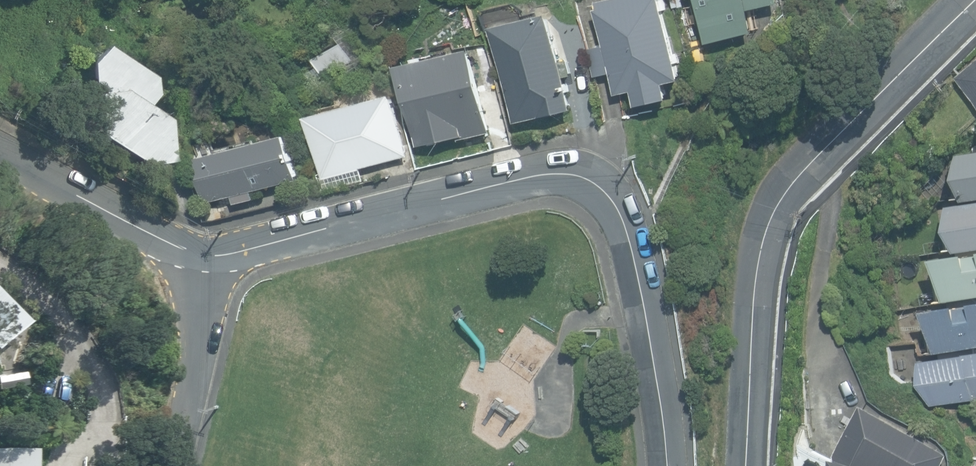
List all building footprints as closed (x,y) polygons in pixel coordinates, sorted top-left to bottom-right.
[(638,105),(671,98),(667,82),(683,78),(665,0),(603,0),(599,1),(601,8),(598,9),(606,45),(590,48),(596,75),(614,71),(618,93),(635,89),(638,105)] [(709,44),(758,32),(752,9),(783,2),(783,0),(698,0),(709,44)] [(494,27),(517,122),(574,109),(566,76),(575,74),(572,60),(563,62),(552,14),(523,21),(521,14),(512,17),(513,23),(494,27)] [(101,133),(146,161),(169,156),(160,114),(141,102),(149,90),(146,72),(98,41),(86,60),(89,78),(98,84),(99,88),(91,90),(101,133)] [(401,64),(420,147),(492,131),(473,48),(401,64)] [(975,101),(975,62),(957,77),(975,101)] [(307,116),(323,178),(344,172),(346,176),(357,173),(356,169),(410,155),(393,93),(307,116)] [(208,202),(213,221),(258,210),(253,191),(302,178),(291,134),(193,159),(204,203),(208,202)] [(965,197),(975,195),(975,148),(959,151),(955,177),(965,197)] [(958,250),(975,246),(975,198),(949,204),(946,228),(958,250)] [(947,300),(975,294),(975,250),(934,258),(947,300)] [(939,350),(975,344),(975,299),(925,309),(939,350)] [(24,327),(0,300),(0,349),(24,327)] [(930,406),(975,396),(975,347),(923,359),(921,382),(930,406)] [(9,370),(0,372),(0,394),(12,393),(9,370)] [(950,454),(862,405),(831,459),(800,443),(800,465),(944,465),(950,454)] [(29,454),(0,453),(0,465),(28,465),(29,454)]
